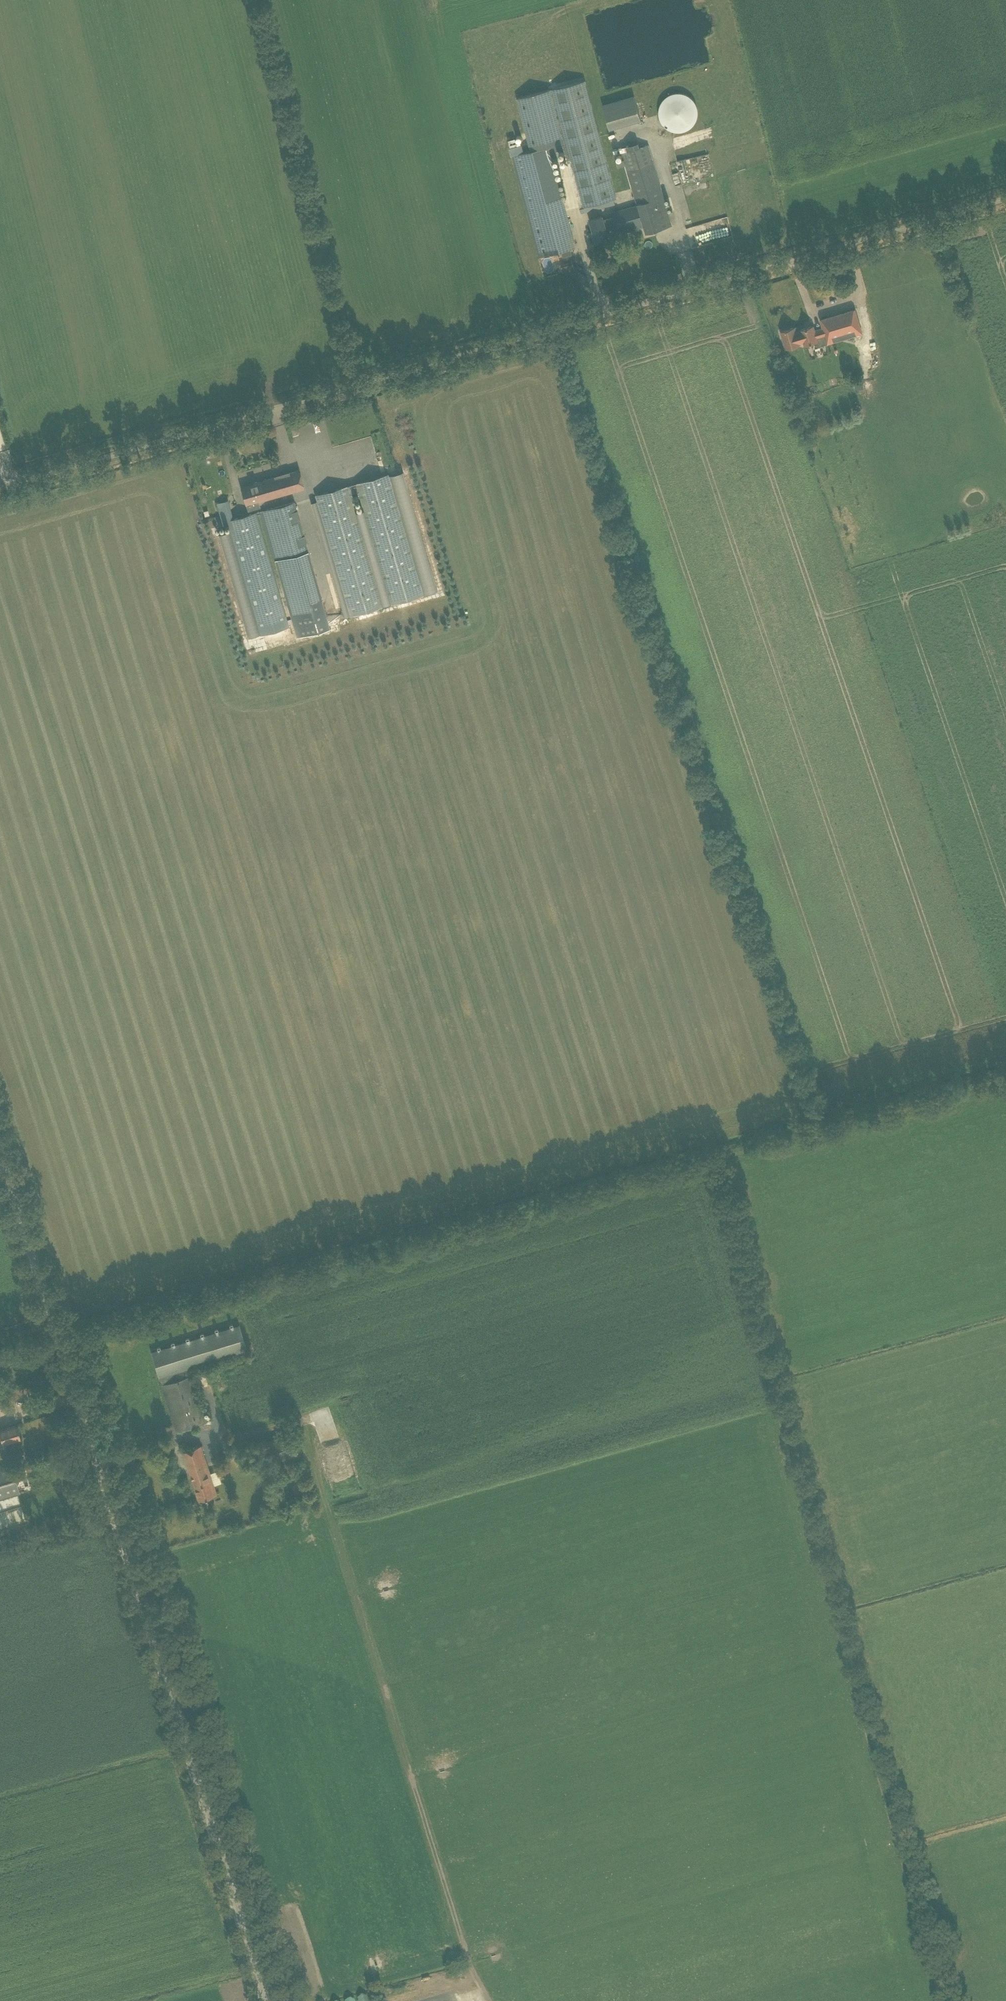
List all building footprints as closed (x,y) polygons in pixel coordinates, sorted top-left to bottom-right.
[(617,198),(586,80),(553,89),(517,98),(531,151),(524,153),(518,154),(545,256),(570,249),(575,248),(550,152),(564,149),(567,160),(580,207),(617,198)] [(687,95),(681,93),(674,93),(668,96),(663,100),(660,106),(658,112),(659,118),(662,123),(665,128),(671,131),(677,132),(683,132),(689,129),(694,125),(697,119),(698,114),(697,108),(695,102),(691,98),(687,95)] [(638,95),(605,104),(612,128),(645,119),(638,95)] [(518,154),(524,153),(522,144),(510,148),(512,156),(518,154)] [(653,162),(648,145),(622,152),(627,169),(633,191),(634,195),(637,205),(623,209),(590,218),(595,235),(593,235),(596,244),(609,241),(607,231),(617,229),(618,233),(645,225),(647,233),(672,226),(669,216),(653,162)] [(576,262),(564,262),(565,277),(577,277),(576,262)] [(788,339),(790,347),(800,344),(800,343),(803,342),(804,345),(818,341),(817,338),(825,336),(827,343),(862,333),(855,309),(820,319),(823,328),(815,330),(813,325),(800,329),(800,330),(796,331),(795,327),(781,331),(783,341),(788,339)] [(241,488),(248,510),(260,507),(258,501),(304,487),(299,470),(253,483),(253,484),(241,488)] [(350,615),(423,594),(388,474),(315,495),(350,615)] [(297,637),(330,627),(294,501),(260,511),(297,637)] [(288,627),(284,614),(255,512),(242,516),(231,519),(233,528),(225,530),(256,636),(288,627)] [(188,1368),(247,1350),(238,1324),(160,1349),(151,1352),(159,1377),(162,1384),(161,1384),(176,1431),(206,1422),(188,1368)] [(3,1393),(0,1400),(7,1403),(10,1396),(3,1393)] [(1,1438),(2,1443),(20,1437),(16,1424),(0,1430),(0,1438),(1,1438)] [(216,1494),(200,1445),(183,1450),(198,1499),(216,1494)] [(10,1464),(0,1467),(0,1499),(19,1493),(10,1464)]
